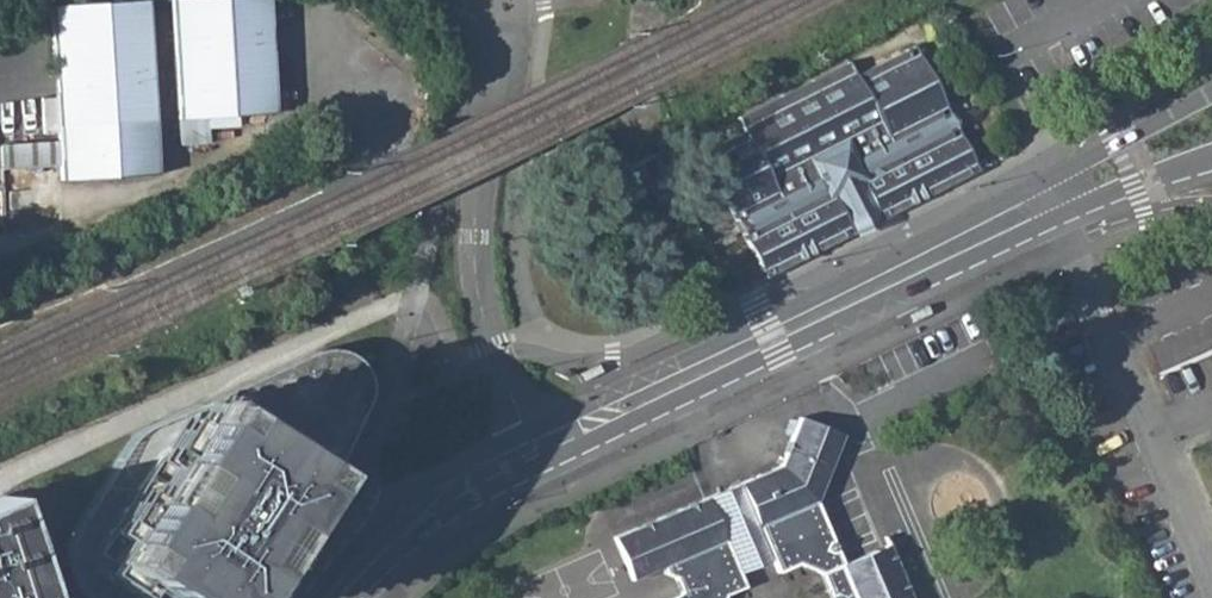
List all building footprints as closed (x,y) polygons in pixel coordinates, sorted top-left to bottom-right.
[(178,122),(277,114),(269,0),(178,0),(171,0),(178,122)] [(159,177),(148,2),(50,7),(61,168),(62,184),(159,177)] [(897,39),(902,49),(912,44),(907,35),(897,39)] [(897,39),(706,139),(711,148),(700,154),(730,213),(746,205),(752,217),(737,225),(756,264),(767,259),(770,266),(841,230),(837,222),(846,218),(842,209),(867,196),(871,204),(880,199),(884,207),(964,167),(960,158),(969,153),(948,115),(933,123),(927,111),(943,104),(912,44),(902,49),(897,39)] [(967,63),(976,58),(971,48),(961,52),(967,63)] [(696,144),(700,154),(711,148),(706,139),(696,144)] [(969,153),(960,158),(964,167),(972,162),(969,153)] [(664,179),(650,187),(653,192),(668,185),(664,179)] [(875,212),(884,207),(880,199),(871,204),(875,212)] [(841,230),(850,225),(846,218),(837,222),(841,230)] [(767,259),(756,264),(760,271),(770,266),(767,259)] [(909,313),(913,321),(934,312),(930,303),(909,313)] [(98,537),(94,548),(94,561),(104,577),(135,597),(246,597),(280,547),(284,541),(323,480),(358,413),(366,383),(359,365),(344,352),(326,349),(293,361),(196,405),(198,410),(205,428),(179,441),(154,453),(98,537)] [(603,373),(599,364),(579,373),(583,382),(603,373)] [(205,428),(198,410),(179,441),(205,428)] [(901,571),(889,544),(844,563),(817,501),(844,433),(799,415),(778,464),(612,536),(630,579),(662,565),(665,571),(676,574),(684,593),(672,597),(726,597),(729,592),(788,567),(813,577),(822,597),(913,597),(901,571)] [(0,506),(0,597),(30,597),(0,506)]
